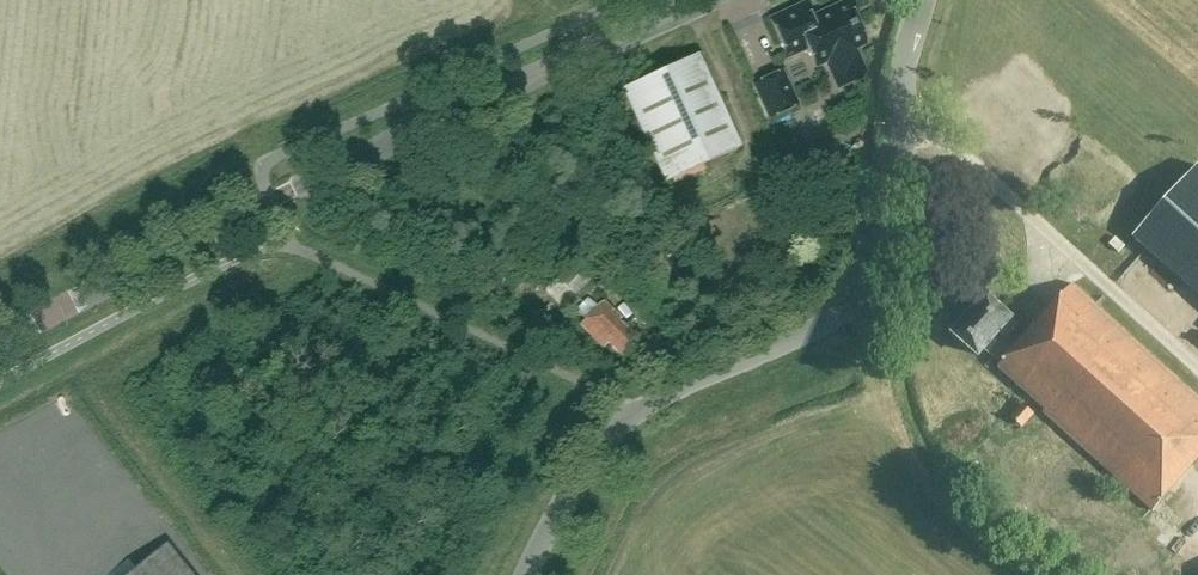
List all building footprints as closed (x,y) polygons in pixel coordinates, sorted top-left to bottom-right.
[(802,5),(769,21),(786,56),(805,47),(814,65),(826,60),(829,68),(856,56),(852,48),(864,42),(846,3),(809,20),(802,5)] [(621,89),(664,182),(739,147),(696,54),(621,89)] [(781,71),(753,84),(768,118),(797,105),(781,71)] [(1134,237),(1197,295),(1197,166),(1134,237)] [(573,296),(600,268),(583,251),(556,278),(573,296)] [(1073,283),(1017,347),(1007,338),(1019,324),(1013,318),(988,295),(954,332),(980,355),(986,348),(1002,363),(999,367),(1046,409),(1044,411),(1154,510),(1197,461),(1197,395),(1073,283)] [(607,343),(621,356),(637,340),(618,322),(620,319),(602,301),(579,323),(603,347),(607,343)] [(530,376),(520,371),(514,383),(524,388),(530,376)] [(1034,415),(1035,414),(1023,403),(1011,416),(1023,427),(1034,415)] [(164,543),(124,574),(189,574),(164,543)]
